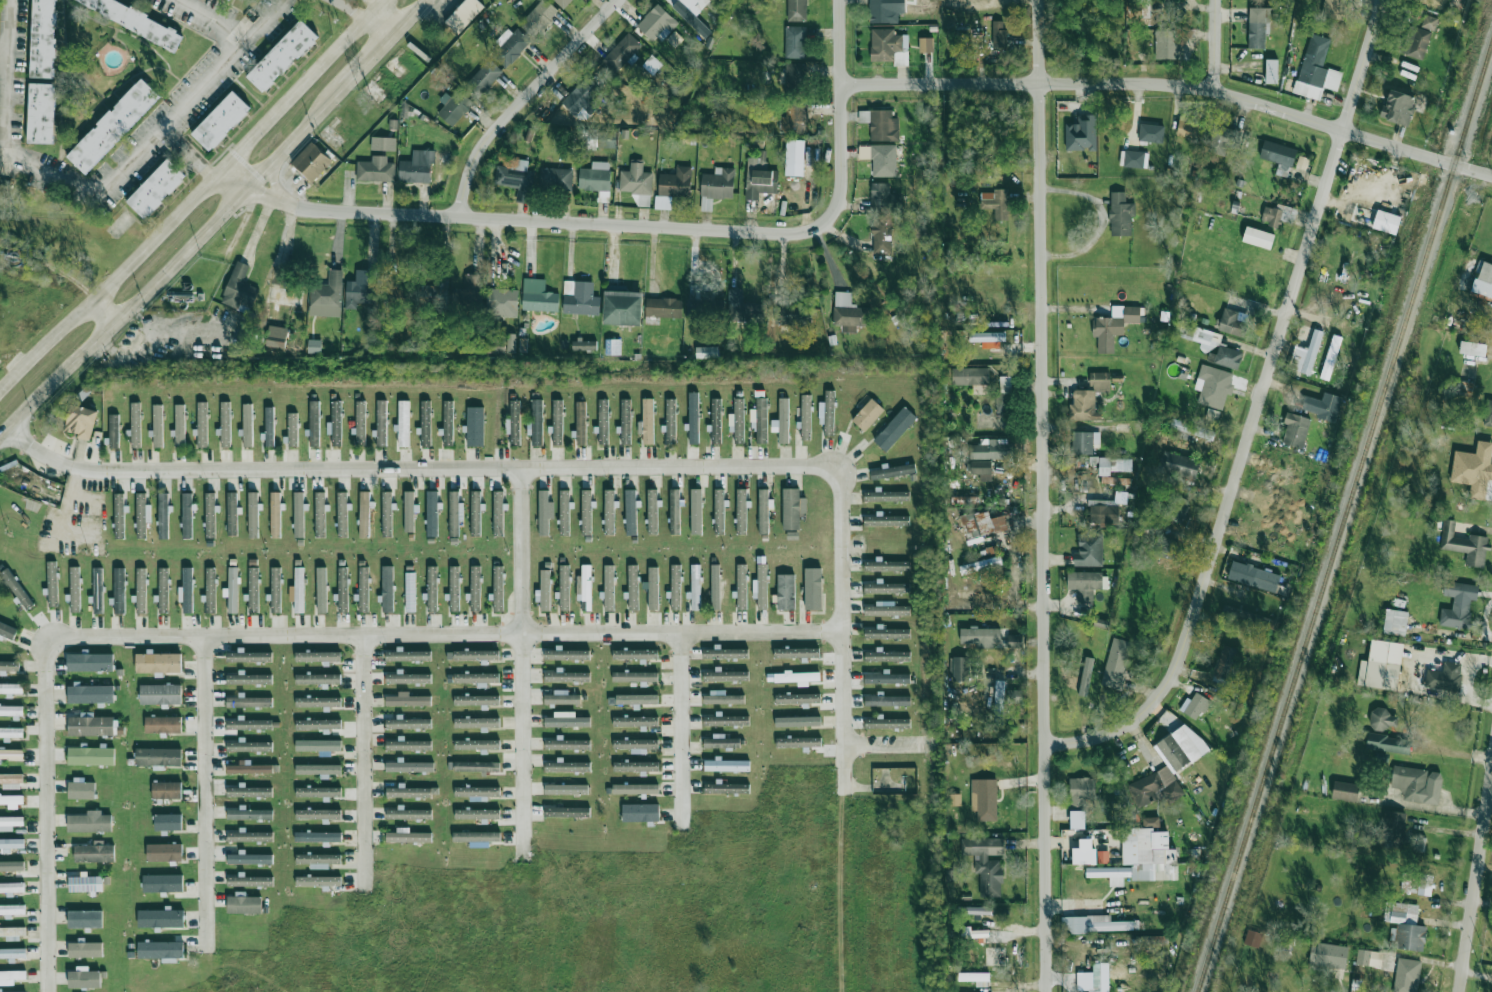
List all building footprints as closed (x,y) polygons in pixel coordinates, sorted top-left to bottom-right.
[(54,79),(57,0),(32,0),(29,77),(54,79)] [(176,50),(184,33),(119,0),(75,0),(176,50)] [(484,7),(478,0),(466,0),(445,21),(457,34),(484,7)] [(547,0),(543,0),(519,23),(534,38),(559,12),(547,0)] [(562,8),(570,0),(554,0),(562,8)] [(680,15),(694,0),(665,0),(680,15)] [(807,0),(788,0),(788,21),(807,21),(807,0)] [(898,0),(869,0),(869,23),(898,23),(898,0)] [(1346,20),(1351,0),(1324,0),(1321,14),(1346,20)] [(1424,3),(1461,13),(1465,0),(1425,0),(1424,3)] [(637,25),(658,45),(678,23),(657,3),(637,25)] [(1268,48),(1268,7),(1250,7),(1250,48),(1268,48)] [(1423,60),(1437,18),(1425,14),(1420,29),(1413,27),(1404,54),(1423,60)] [(246,76),(265,93),(319,37),(300,19),(246,76)] [(805,58),(805,27),(786,27),(786,58),(805,58)] [(993,28),(993,48),(1007,48),(1007,28),(993,28)] [(530,41),(516,29),(492,55),(506,68),(530,41)] [(896,29),(871,29),(871,63),(907,63),(907,34),(896,34),(896,29)] [(683,38),(675,30),(666,39),(675,47),(683,38)] [(1156,30),(1156,59),(1181,59),(1181,30),(1156,30)] [(641,46),(629,33),(602,59),(615,72),(641,46)] [(1323,67),(1330,38),(1310,33),(1294,93),(1320,100),(1323,87),(1338,91),(1343,72),(1323,67)] [(933,37),(919,38),(919,52),(933,52),(933,37)] [(960,42),(950,43),(952,62),(962,61),(960,42)] [(642,65),(653,75),(662,64),(652,54),(642,65)] [(465,85),(477,97),(502,72),(490,59),(465,85)] [(1277,83),(1278,60),(1266,59),(1265,83),(1277,83)] [(805,96),(805,64),(786,64),(786,96),(805,96)] [(589,115),(600,104),(594,98),(602,90),(588,76),(561,102),(575,116),(583,108),(589,115)] [(66,155),(85,175),(161,97),(141,77),(66,155)] [(55,84),(28,83),(27,143),(54,144),(55,84)] [(451,126),(473,104),(459,90),(437,112),(451,126)] [(1382,119),(1409,124),(1415,95),(1387,90),(1382,119)] [(208,153),(252,110),(233,91),(189,133),(208,153)] [(787,130),(807,130),(807,102),(787,102),(787,130)] [(871,141),(893,141),(893,110),(859,110),(859,122),(871,122),(871,141)] [(1065,150),(1096,150),(1097,115),(1078,114),(1077,123),(1066,123),(1065,150)] [(1199,137),(1200,117),(1180,115),(1178,136),(1199,137)] [(1238,132),(1218,123),(1206,149),(1226,158),(1238,132)] [(1164,142),(1164,124),(1139,124),(1140,143),(1164,142)] [(535,130),(529,128),(525,140),(531,142),(535,130)] [(615,133),(597,133),(597,147),(615,147),(615,133)] [(627,147),(641,147),(641,133),(627,133),(627,147)] [(396,150),(396,137),(371,137),(371,150),(396,150)] [(785,175),(804,176),(804,140),(787,139),(785,175)] [(1259,158),(1293,166),(1298,148),(1264,140),(1259,158)] [(290,162),(311,183),(333,162),(312,141),(290,162)] [(896,177),(896,145),(860,145),(860,158),(872,158),(872,177),(896,177)] [(1145,152),(1122,150),(1120,166),(1143,168),(1145,152)] [(399,181),(431,182),(431,162),(445,162),(445,152),(417,151),(417,161),(399,160),(399,181)] [(126,201),(145,219),(187,176),(168,157),(126,201)] [(394,181),(394,162),(358,162),(358,181),(394,181)] [(619,171),(619,193),(651,193),(651,172),(643,172),(643,162),(630,162),(630,171),(619,171)] [(778,170),(764,170),(765,162),(747,162),(746,201),(759,201),(759,192),(777,193),(778,170)] [(518,188),(516,202),(530,204),(535,170),(497,165),(495,184),(518,188)] [(671,207),(671,197),(691,197),(691,167),(676,167),(676,172),(659,172),(658,206),(671,207)] [(572,190),(572,168),(540,168),(540,190),(572,190)] [(734,198),(734,168),(721,168),(721,174),(701,174),(701,198),(734,198)] [(579,191),(610,191),(610,169),(579,169),(579,191)] [(898,193),(890,193),(890,183),(871,183),(871,211),(898,211),(898,193)] [(989,190),(989,208),(995,208),(995,220),(1008,220),(1008,190),(989,190)] [(1134,203),(1126,203),(1126,192),(1111,191),(1110,235),(1133,236),(1134,203)] [(1276,209),(1267,205),(1261,222),(1277,228),(1280,219),(1293,224),(1298,210),(1279,203),(1276,209)] [(1395,235),(1402,216),(1378,209),(1372,227),(1395,235)] [(892,216),(873,216),(873,254),(892,254),(892,216)] [(1270,249),(1275,234),(1247,225),(1242,241),(1270,249)] [(259,288),(243,281),(249,266),(237,261),(220,301),(249,313),(259,288)] [(1491,298),(1491,265),(1481,261),(1472,291),(1491,298)] [(329,286),(315,286),(315,307),(343,308),(344,269),(329,269),(329,286)] [(435,285),(416,285),(416,307),(449,307),(449,273),(435,273),(435,285)] [(483,274),(465,274),(465,303),(483,303),(483,274)] [(599,315),(600,297),(592,297),(593,282),(575,281),(574,295),(564,295),(563,313),(599,315)] [(376,304),(376,284),(362,284),(362,304),(376,304)] [(517,316),(517,289),(487,289),(487,316),(517,316)] [(558,292),(522,292),(522,310),(558,310),(558,292)] [(603,325),(640,325),(641,292),(604,292),(603,325)] [(852,292),(834,292),(834,326),(871,325),(871,307),(852,308),(852,292)] [(683,299),(646,298),(646,317),(683,318),(683,299)] [(690,318),(720,318),(720,300),(690,300),(690,318)] [(762,303),(729,303),(729,321),(762,321),(762,303)] [(775,324),(811,324),(811,306),(775,306),(775,324)] [(1124,322),(1139,322),(1140,307),(1124,307),(1124,322)] [(1249,315),(1224,309),(1218,329),(1244,336),(1249,315)] [(1093,336),(1098,336),(1098,353),(1114,353),(1114,318),(1093,318),(1093,336)] [(1208,360),(1238,369),(1243,350),(1213,341),(1215,334),(1183,325),(1180,336),(1212,345),(1208,360)] [(1302,372),(1311,374),(1322,331),(1313,328),(1302,372)] [(969,342),(1006,341),(1006,332),(969,332),(969,342)] [(1320,378),(1329,381),(1342,337),(1333,334),(1320,378)] [(519,352),(527,352),(527,337),(520,337),(519,352)] [(307,353),(321,353),(321,340),(308,339),(307,353)] [(620,339),(606,339),(605,355),(620,355),(620,339)] [(596,340),(572,340),(572,351),(596,350),(596,340)] [(1486,356),(1487,344),(1461,341),(1459,354),(1486,356)] [(696,358),(718,358),(718,346),(696,347),(696,358)] [(1233,372),(1201,365),(1195,388),(1201,390),(1198,403),(1224,409),(1233,372)] [(953,367),(953,384),(989,384),(989,368),(953,367)] [(1090,372),(1090,385),(1094,385),(1094,389),(1096,389),(1096,391),(1111,391),(1111,372),(1090,372)] [(1000,375),(1001,392),(1012,392),(1011,375),(1000,375)] [(1458,395),(1472,395),(1473,382),(1459,381),(1458,395)] [(1077,389),(1073,392),(1073,403),(1068,403),(1068,420),(1103,421),(1103,411),(1096,411),(1096,391),(1096,389),(1094,389),(1077,389)] [(834,390),(825,390),(823,436),(833,436),(834,390)] [(688,424),(687,424),(687,444),(698,444),(699,392),(689,392),(688,424)] [(1317,417),(1335,423),(1343,397),(1324,392),(1317,417)] [(996,394),(997,413),(1010,412),(1010,393),(996,394)] [(810,395),(801,395),(802,440),(811,440),(810,395)] [(750,409),(750,428),(757,428),(756,443),(766,443),(767,397),(756,397),(756,409),(750,409)] [(789,443),(788,397),(778,398),(779,420),(771,420),(771,432),(779,432),(779,443),(789,443)] [(631,399),(620,398),(620,433),(621,433),(621,444),(630,444),(631,399)] [(653,444),(653,398),(642,398),(643,444),(653,444)] [(675,398),(666,398),(666,444),(676,444),(675,398)] [(712,443),(722,443),(720,398),(711,398),(712,443)] [(744,443),(743,398),(734,398),(734,413),(728,413),(729,432),(734,432),(734,443),(744,443)] [(852,419),(864,431),(884,410),(872,398),(852,419)] [(542,446),(543,399),(532,399),(531,446),(542,446)] [(607,399),(598,399),(599,444),(608,444),(607,399)] [(320,446),(319,400),(309,401),(310,446),(320,446)] [(375,437),(376,437),(376,446),(386,446),(386,400),(376,400),(375,437)] [(409,400),(399,400),(398,446),(409,446),(409,400)] [(430,400),(420,401),(421,445),(431,445),(430,400)] [(453,400),(444,400),(443,445),(452,445),(453,400)] [(519,400),(510,400),(510,419),(505,419),(505,434),(510,434),(511,445),(520,445),(519,400)] [(562,400),(552,400),(553,445),(562,445),(562,400)] [(1485,400),(1484,425),(1491,425),(1491,400),(1485,400)] [(198,447),(207,447),(206,401),(196,401),(197,435),(198,435),(198,447)] [(221,429),(219,429),(219,447),(230,447),(229,401),(220,401),(221,429)] [(341,446),(341,401),(332,401),(331,422),(327,422),(327,434),(332,434),(332,446),(341,446)] [(355,401),(356,446),(365,446),(364,401),(355,401)] [(576,402),(576,445),(586,445),(585,401),(576,402)] [(131,447),(140,448),(140,402),(131,402),(131,447)] [(252,403),(243,403),(243,446),(252,446),(252,403)] [(90,438),(96,409),(70,404),(64,433),(90,438)] [(153,404),(153,435),(154,435),(153,447),(162,447),(162,404),(153,404)] [(176,447),(185,447),(184,404),(175,404),(176,447)] [(467,446),(484,446),(483,406),(465,407),(466,432),(467,432),(467,446)] [(885,451),(917,418),(905,406),(873,440),(885,451)] [(274,407),(264,407),(264,446),(274,446),(274,407)] [(1205,418),(1217,421),(1220,412),(1208,408),(1205,418)] [(298,446),(297,412),(288,413),(288,446),(298,446)] [(1302,448),(1311,419),(1289,412),(1280,442),(1302,448)] [(118,448),(119,414),(109,414),(109,448),(118,448)] [(988,427),(989,415),(979,415),(979,427),(988,427)] [(1168,434),(1192,442),(1195,434),(1212,440),(1215,431),(1173,418),(1168,434)] [(1073,431),(1073,453),(1094,454),(1094,446),(1101,447),(1101,432),(1073,431)] [(972,445),(972,458),(1013,457),(1013,442),(999,442),(999,438),(981,438),(981,445),(972,445)] [(1491,450),(1491,442),(1478,440),(1476,453),(1454,451),(1450,482),(1471,484),(1469,498),(1485,500),(1488,480),(1491,481),(1491,464),(1490,463),(1491,450)] [(1195,479),(1200,459),(1163,451),(1159,471),(1195,479)] [(1065,457),(1065,465),(1075,465),(1074,457),(1065,457)] [(1100,457),(1100,475),(1111,475),(1111,470),(1133,470),(1134,458),(1100,457)] [(971,461),(971,463),(967,463),(967,469),(972,469),(972,473),(981,473),(981,480),(992,480),(992,474),(992,460),(971,461)] [(914,463),(883,466),(884,468),(870,469),(871,479),(916,474),(914,463)] [(1102,476),(1102,482),(1110,483),(1111,484),(1115,485),(1115,483),(1127,484),(1127,485),(1129,485),(1129,484),(1131,484),(1131,483),(1132,482),(1132,480),(1131,480),(1131,477),(1102,476)] [(691,534),(701,534),(702,488),(691,488),(691,534)] [(724,534),(723,488),(714,489),(715,534),(724,534)] [(746,504),(746,488),(736,489),(737,534),(746,534),(746,504)] [(783,530),(800,529),(799,513),(806,513),(806,497),(799,498),(799,488),(782,488),(783,530)] [(570,489),(559,489),(560,535),(571,535),(570,489)] [(591,535),(591,489),(581,490),(582,535),(591,535)] [(605,535),(614,535),(613,489),(604,489),(605,535)] [(637,535),(636,489),(625,489),(626,535),(637,535)] [(648,489),(647,534),(657,534),(658,489),(648,489)] [(680,534),(679,489),(670,489),(670,534),(680,534)] [(758,534),(768,534),(768,508),(773,508),(774,499),(768,499),(768,489),(759,489),(758,534)] [(481,536),(480,490),(470,491),(472,536),(481,536)] [(538,490),(539,535),(549,535),(548,490),(538,490)] [(271,538),(280,538),(280,491),(270,491),(271,538)] [(294,538),(304,537),(303,491),(293,492),(294,538)] [(346,491),(337,492),(338,537),(347,537),(346,491)] [(370,491),(360,491),(359,537),(368,537),(370,491)] [(382,491),(383,537),(392,537),(391,491),(382,491)] [(405,532),(414,532),(413,491),(404,491),(405,532)] [(427,537),(438,537),(437,491),(426,491),(427,537)] [(463,503),(459,503),(459,491),(449,491),(449,536),(459,536),(458,520),(464,520),(463,503)] [(494,536),(503,536),(503,491),(493,491),(494,536)] [(864,492),(864,501),(909,500),(909,491),(864,492)] [(146,492),(136,493),(137,539),(146,538),(146,523),(151,523),(150,504),(146,504),(146,492)] [(191,492),(181,493),(183,539),(192,538),(191,492)] [(214,492),(214,505),(219,505),(219,512),(215,512),(215,538),(205,538),(205,526),(202,526),(202,522),(205,522),(205,492),(214,492)] [(226,492),(236,492),(236,506),(242,506),(242,514),(236,514),(237,535),(227,535),(227,529),(225,529),(225,525),(227,524),(226,492)] [(248,492),(249,538),(258,538),(257,492),(248,492)] [(315,492),(315,538),(325,537),(324,492),(315,492)] [(124,537),(123,493),(114,493),(115,538),(124,537)] [(158,539),(168,539),(168,493),(159,493),(158,539)] [(1186,513),(1156,498),(1152,506),(1182,521),(1186,513)] [(1091,504),(1091,505),(1090,520),(1101,521),(1101,526),(1107,526),(1106,522),(1118,522),(1120,505),(1091,504)] [(963,515),(965,521),(956,523),(960,541),(1010,529),(1006,513),(991,516),(989,508),(963,515)] [(863,515),(864,525),(909,525),(909,515),(882,515),(882,510),(876,511),(876,515),(863,515)] [(1143,523),(1143,532),(1154,533),(1154,524),(1143,523)] [(1483,568),(1487,537),(1470,535),(1469,540),(1453,538),(1454,532),(1443,530),(1441,548),(1471,552),(1469,566),(1483,568)] [(1102,533),(1076,533),(1076,566),(1102,566),(1102,533)] [(1178,538),(1157,535),(1154,555),(1174,559),(1178,538)] [(986,555),(998,552),(996,545),(985,548),(986,555)] [(959,567),(962,576),(1003,563),(1000,555),(959,567)] [(756,556),(765,556),(765,563),(766,563),(767,575),(769,575),(769,581),(767,581),(767,609),(757,609),(757,598),(752,598),(752,596),(752,595),(752,579),(757,579),(757,563),(756,563),(756,556)] [(864,571),(909,570),(909,561),(882,561),(882,556),(875,556),(875,561),(864,561),(864,571)] [(56,561),(47,561),(48,607),(58,606),(56,561)] [(1281,574),(1232,561),(1227,579),(1276,592),(1281,574)] [(681,564),(671,564),(670,609),(680,610),(681,564)] [(691,592),(689,592),(690,610),(701,610),(700,564),(691,565),(691,592)] [(711,564),(711,610),(720,609),(719,564),(711,564)] [(746,564),(736,564),(737,609),(746,609),(746,564)] [(480,611),(480,565),(471,565),(470,611),(480,611)] [(493,611),(502,611),(503,565),(494,565),(493,611)] [(569,610),(569,565),(559,565),(560,610),(569,610)] [(577,575),(576,600),(586,600),(586,610),(591,610),(591,565),(582,565),(581,575),(577,575)] [(614,611),(613,565),(604,565),(605,611),(614,611)] [(637,565),(627,565),(629,611),(638,610),(637,565)] [(79,566),(69,566),(69,601),(70,601),(71,612),(80,612),(79,566)] [(369,611),(368,566),(358,566),(359,612),(369,611)] [(381,566),(381,602),(382,602),(382,611),(393,611),(393,566),(381,566)] [(436,612),(437,566),(428,566),(427,611),(436,612)] [(460,566),(450,566),(449,611),(459,611),(460,566)] [(102,567),(93,568),(94,614),(103,614),(102,567)] [(193,613),(192,567),(181,567),(182,602),(183,602),(183,613),(193,613)] [(228,613),(238,613),(237,567),(228,567),(228,588),(222,588),(222,597),(228,597),(228,613)] [(258,567),(248,567),(249,612),(258,611),(258,567)] [(281,567),(271,567),(271,612),(280,612),(281,567)] [(304,612),(304,567),(294,567),(294,585),(289,585),(289,601),(294,601),(294,612),(304,612)] [(326,567),(316,567),(317,613),(327,612),(326,567)] [(348,612),(347,567),(338,567),(339,612),(348,612)] [(658,567),(648,567),(649,582),(642,582),(642,588),(648,588),(649,609),(658,609),(658,567)] [(805,609),(821,609),(821,583),(823,583),(823,577),(821,577),(821,567),(804,567),(805,609)] [(34,604),(7,568),(0,573),(0,574),(27,610),(34,604)] [(125,613),(124,568),(114,568),(114,614),(125,613)] [(137,613),(146,613),(146,568),(136,568),(137,613)] [(168,568),(158,568),(159,612),(168,612),(168,568)] [(206,612),(216,612),(215,568),(205,568),(206,600),(206,612)] [(550,610),(549,569),(540,569),(541,590),(535,590),(536,601),(540,601),(540,611),(550,610)] [(1068,589),(1077,589),(1077,604),(1093,604),(1094,589),(1102,589),(1102,572),(1068,571),(1068,589)] [(415,572),(405,572),(406,612),(415,612),(415,572)] [(777,609),(794,609),(794,574),(777,574),(777,594),(772,594),(772,602),(777,602),(777,609)] [(864,583),(876,583),(876,578),(883,578),(883,583),(909,583),(909,592),(864,593),(864,583)] [(1439,625),(1467,628),(1472,585),(1445,582),(1443,595),(1453,597),(1452,609),(1441,608),(1439,625)] [(864,606),(864,615),(894,615),(894,618),(898,617),(898,615),(910,615),(910,605),(894,605),(894,601),(876,601),(876,606),(864,606)] [(1405,636),(1409,612),(1386,608),(1382,632),(1405,636)] [(0,621),(0,634),(14,639),(18,628),(0,621)] [(877,624),(877,628),(864,628),(864,637),(910,637),(910,628),(883,628),(883,624),(877,624)] [(1005,629),(960,629),(960,638),(1005,638),(1005,629)] [(1023,635),(1008,635),(1008,648),(1023,648),(1023,635)] [(1102,684),(1121,688),(1131,642),(1112,638),(1102,684)] [(1402,643),(1371,639),(1369,661),(1360,660),(1357,685),(1397,690),(1402,643)] [(774,648),(785,648),(785,645),(789,645),(789,648),(819,647),(819,657),(807,657),(807,662),(801,662),(801,657),(774,658),(774,648)] [(1226,684),(1237,649),(1223,645),(1212,680),(1226,684)] [(883,651),(882,646),(876,646),(876,651),(864,651),(864,661),(910,660),(910,651),(897,651),(897,650),(885,650),(885,651),(883,651)] [(748,648),(703,649),(703,659),(748,657),(748,648)] [(590,650),(544,649),(544,659),(590,660),(590,650)] [(658,650),(612,649),(612,658),(658,659),(658,650)] [(431,650),(396,650),(396,651),(385,651),(386,661),(431,660),(431,650)] [(447,659),(499,660),(499,651),(447,650),(447,659)] [(226,652),(227,662),(272,662),(272,651),(237,651),(237,652),(226,652)] [(340,651),(295,653),(295,662),(341,660),(340,651)] [(113,671),(113,654),(67,653),(67,671),(113,671)] [(181,654),(136,653),(135,672),(181,673),(181,654)] [(1086,696),(1094,658),(1086,656),(1078,695),(1086,696)] [(952,681),(970,681),(970,657),(952,657),(952,681)] [(19,662),(0,661),(0,675),(7,676),(7,670),(19,671),(19,662)] [(864,674),(883,674),(883,668),(889,668),(889,674),(910,673),(910,683),(899,683),(899,686),(895,686),(895,683),(865,683),(864,674)] [(748,680),(748,669),(715,670),(715,671),(703,671),(703,681),(748,680)] [(766,673),(773,673),(784,673),(784,670),(792,670),(792,672),(820,672),(820,680),(808,681),(808,686),(797,686),(797,681),(774,682),(774,681),(767,681),(766,673)] [(590,672),(559,672),(544,672),(544,681),(590,682),(590,672)] [(658,682),(658,672),(612,672),(612,681),(658,682)] [(340,673),(295,675),(296,685),(340,683),(340,673)] [(386,674),(386,684),(430,683),(430,673),(386,674)] [(499,673),(453,674),(454,683),(499,682),(499,673)] [(272,674),(226,675),(226,684),(272,683),(272,674)] [(1005,680),(995,680),(995,726),(1005,726),(1005,680)] [(0,683),(0,694),(13,694),(13,693),(23,693),(23,683),(0,683)] [(182,685),(140,684),(140,704),(182,705),(182,685)] [(67,703),(113,703),(113,685),(67,685),(67,703)] [(581,704),(580,694),(568,695),(568,689),(553,690),(553,694),(544,695),(544,705),(581,704)] [(1022,690),(1007,689),(1007,701),(1021,702),(1022,690)] [(431,696),(409,696),(409,691),(399,691),(399,695),(385,696),(385,706),(431,705),(431,696)] [(744,703),(744,695),(725,695),(725,691),(703,692),(703,704),(744,703)] [(775,694),(774,704),(802,703),(802,708),(808,708),(808,703),(820,703),(820,693),(790,694),(790,691),(786,691),(786,694),(775,694)] [(883,695),(883,691),(877,691),(877,695),(864,695),(864,705),(894,705),(894,708),(897,708),(897,705),(911,705),(910,696),(883,695)] [(1211,702),(1197,691),(1183,711),(1197,721),(1211,702)] [(658,703),(658,694),(616,695),(616,705),(658,703)] [(499,704),(499,695),(453,696),(454,705),(499,704)] [(272,697),(226,697),(226,707),(272,706),(272,697)] [(341,697),(296,697),(296,707),(341,707),(341,697)] [(22,717),(22,706),(0,706),(0,716),(22,717)] [(1389,708),(1371,708),(1370,728),(1397,729),(1398,716),(1388,716),(1389,708)] [(575,712),(554,711),(554,717),(544,717),(544,726),(590,727),(590,717),(575,717),(575,712)] [(93,717),(93,712),(80,712),(80,717),(68,717),(68,736),(124,735),(124,726),(116,726),(116,716),(93,717)] [(749,714),(715,715),(703,715),(703,726),(749,725),(749,714)] [(883,718),(883,714),(877,714),(877,718),(864,718),(865,728),(894,728),(894,730),(898,730),(898,728),(910,728),(910,718),(883,718)] [(181,716),(144,717),(145,733),(181,732),(181,716)] [(658,716),(612,717),(613,727),(658,726),(658,716)] [(775,717),(819,716),(820,725),(808,726),(808,731),(802,731),(802,726),(775,726),(775,717)] [(454,718),(454,728),(500,727),(500,717),(454,718)] [(431,728),(431,718),(386,719),(386,729),(431,728)] [(272,720),(240,719),(240,720),(227,720),(226,729),(272,730),(272,720)] [(295,720),(296,729),(341,728),(341,719),(295,720)] [(11,739),(11,737),(23,737),(23,728),(0,727),(0,738),(11,739)] [(1367,748),(1387,750),(1389,735),(1369,732),(1367,748)] [(724,738),(724,734),(712,733),(712,738),(704,738),(703,747),(744,748),(744,739),(724,738)] [(1176,772),(1190,762),(1171,734),(1156,744),(1176,772)] [(776,748),(821,746),(821,737),(776,738),(776,748)] [(499,739),(454,740),(454,750),(500,749),(499,739)] [(544,749),(589,750),(590,740),(544,739),(544,749)] [(658,739),(613,739),(613,749),(631,749),(631,753),(647,753),(647,749),(658,748),(658,739)] [(295,742),(296,752),(341,750),(341,740),(295,742)] [(431,741),(386,740),(385,750),(431,751),(431,741)] [(226,752),(272,751),(272,742),(242,742),(242,741),(226,742),(226,752)] [(68,764),(114,765),(115,748),(106,748),(106,747),(68,746),(68,764)] [(181,748),(135,748),(135,765),(181,765),(181,748)] [(3,764),(3,760),(23,760),(23,750),(0,749),(0,764),(3,764)] [(227,774),(273,773),(272,764),(250,765),(250,759),(239,760),(239,765),(227,765),(227,774)] [(749,771),(750,760),(714,759),(714,760),(704,760),(704,770),(749,771)] [(434,761),(398,760),(397,762),(385,762),(385,771),(433,772),(434,761)] [(544,771),(590,772),(590,761),(556,760),(556,762),(545,762),(544,771)] [(484,772),(484,771),(500,771),(500,762),(454,761),(453,771),(484,772)] [(659,762),(613,762),(613,771),(659,771),(659,762)] [(341,774),(341,764),(295,765),(295,776),(328,775),(328,774),(341,774)] [(1177,784),(1168,766),(1128,784),(1136,803),(1177,784)] [(1429,771),(1396,766),(1393,788),(1404,790),(1402,800),(1424,803),(1429,771)] [(0,773),(0,784),(3,784),(3,789),(22,789),(22,774),(0,773)] [(1096,777),(1069,777),(1069,814),(1085,814),(1085,799),(1096,799),(1096,777)] [(970,779),(971,811),(976,811),(977,821),(989,820),(989,817),(997,817),(996,779),(970,779)] [(94,799),(95,780),(68,780),(68,799),(94,799)] [(1356,803),(1359,786),(1335,781),(1332,798),(1356,803)] [(152,799),(181,798),(181,782),(152,782),(152,799)] [(749,794),(749,783),(716,782),(716,783),(704,783),(704,793),(749,794)] [(588,794),(588,785),(545,784),(544,794),(588,794)] [(612,794),(658,794),(658,784),(612,784),(612,794)] [(405,787),(405,786),(386,786),(386,796),(438,797),(439,788),(405,787)] [(454,796),(500,796),(499,786),(454,787),(454,796)] [(272,788),(227,787),(227,796),(272,797),(272,788)] [(341,787),(296,787),(295,796),(341,797),(341,787)] [(961,805),(961,793),(948,794),(949,806),(961,805)] [(0,795),(0,804),(15,804),(15,805),(23,805),(23,795),(0,795)] [(622,804),(622,822),(659,821),(659,803),(622,804)] [(590,807),(544,807),(544,816),(589,817),(590,807)] [(431,819),(432,808),(398,808),(398,810),(386,809),(386,819),(431,819)] [(227,819),(272,820),(272,809),(242,809),(242,810),(227,809),(227,819)] [(296,819),(340,819),(341,809),(296,809),(296,819)] [(500,809),(454,809),(455,819),(500,819),(500,809)] [(67,815),(68,832),(112,831),(111,814),(102,815),(102,810),(89,811),(89,814),(67,815)] [(1070,828),(1085,829),(1085,811),(1070,810),(1070,828)] [(1379,845),(1402,848),(1406,813),(1384,810),(1379,845)] [(182,830),(181,814),(154,814),(154,830),(182,830)] [(0,817),(0,831),(13,831),(13,825),(24,825),(23,816),(0,817)] [(245,832),(245,830),(227,831),(227,842),(273,841),(272,831),(245,832)] [(1138,864),(1150,864),(1150,880),(1174,880),(1174,849),(1169,849),(1168,830),(1138,830),(1138,864)] [(294,842),(329,843),(329,841),(342,842),(342,832),(295,831),(294,842)] [(386,832),(386,842),(432,842),(431,831),(396,832),(386,832)] [(472,842),(472,841),(500,841),(500,831),(452,832),(453,842),(472,842)] [(1002,860),(988,860),(988,854),(1003,854),(1003,838),(961,838),(961,855),(978,855),(978,896),(1001,897),(1002,860)] [(1424,852),(1426,839),(1417,838),(1416,851),(1424,852)] [(24,849),(25,840),(0,839),(0,849),(1,849),(1,854),(10,854),(11,848),(24,849)] [(1073,864),(1096,864),(1096,848),(1092,848),(1092,839),(1079,839),(1079,848),(1072,848),(1073,864)] [(74,862),(115,861),(114,845),(104,845),(104,840),(93,840),(93,844),(74,845),(74,862)] [(182,843),(146,844),(147,861),(182,861),(182,843)] [(1097,863),(1108,863),(1108,850),(1097,851),(1097,863)] [(245,854),(245,853),(227,853),(227,863),(272,864),(272,854),(245,854)] [(310,869),(329,869),(329,863),(341,863),(341,853),(296,854),(296,864),(310,863),(310,869)] [(24,870),(24,861),(0,861),(0,871),(24,870)] [(1087,877),(1131,877),(1131,868),(1087,868),(1087,877)] [(183,892),(182,874),(142,875),(142,892),(183,892)] [(1432,894),(1433,875),(1404,874),(1403,893),(1432,894)] [(68,877),(69,893),(96,893),(96,891),(102,891),(102,876),(68,877)] [(272,876),(227,877),(227,887),(273,885),(272,876)] [(341,876),(295,877),(296,886),(341,885),(341,876)] [(13,893),(13,892),(24,892),(24,882),(0,883),(0,893),(13,893)] [(261,913),(261,897),(245,896),(246,891),(235,891),(235,896),(227,896),(227,913),(261,913)] [(12,915),(25,915),(25,904),(0,905),(0,916),(12,915)] [(988,914),(989,906),(968,906),(967,914),(988,914)] [(183,927),(184,910),(138,909),(137,926),(183,927)] [(103,928),(102,910),(68,910),(68,928),(103,928)] [(1111,921),(1111,915),(1061,916),(1062,932),(1139,931),(1138,921),(1111,921)] [(1422,951),(1425,926),(1403,924),(1403,920),(1395,919),(1392,948),(1422,951)] [(0,926),(0,936),(6,936),(6,939),(26,939),(25,926),(0,926)] [(961,929),(961,937),(989,937),(988,928),(961,929)] [(1243,943),(1258,948),(1263,934),(1248,929),(1243,943)] [(1136,944),(1166,943),(1166,935),(1136,936),(1136,944)] [(183,941),(137,942),(138,958),(162,958),(162,961),(183,961),(183,941)] [(1310,962),(1343,970),(1349,950),(1315,941),(1310,962)] [(102,957),(102,942),(68,943),(68,957),(102,957)] [(15,959),(26,959),(26,948),(0,948),(0,959),(15,959)] [(986,965),(999,965),(999,949),(986,949),(986,965)] [(1356,964),(1381,967),(1383,952),(1357,949),(1356,964)] [(1421,961),(1398,958),(1393,991),(1417,991),(1421,961)] [(1103,963),(1093,963),(1093,991),(1103,991),(1103,963)] [(103,987),(102,971),(88,972),(88,966),(76,967),(76,971),(68,971),(68,988),(103,987)] [(14,979),(26,979),(26,970),(0,971),(0,985),(14,985),(14,979)] [(988,973),(959,973),(959,982),(976,982),(976,987),(988,987),(988,973)]
